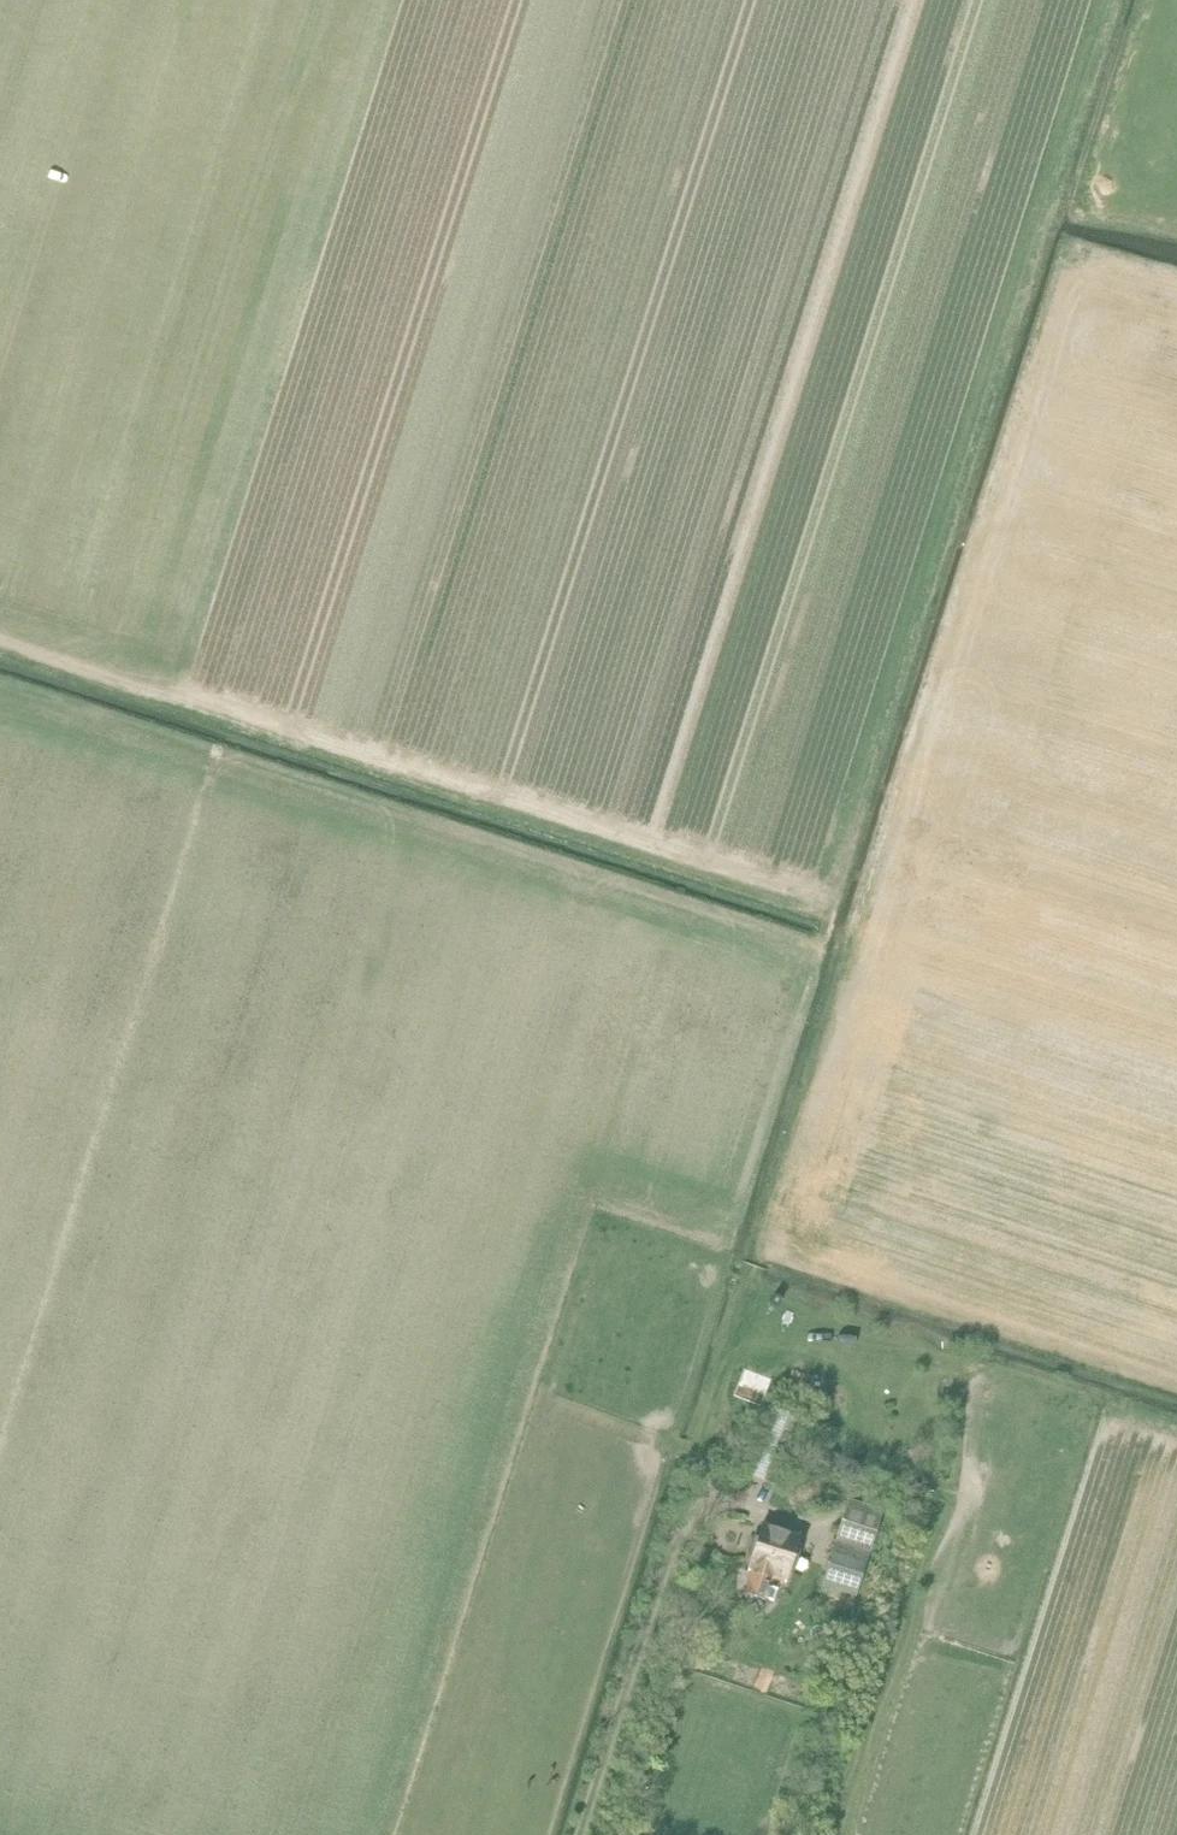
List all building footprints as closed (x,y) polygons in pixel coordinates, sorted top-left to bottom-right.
[(771,1405),(745,1473),(775,1485),(801,1417),(771,1405)] [(850,1500),(821,1586),(855,1598),(885,1510),(850,1500)] [(751,1572),(744,1595),(763,1602),(771,1579),(784,1583),(801,1535),(764,1523),(748,1571),(751,1572)]
